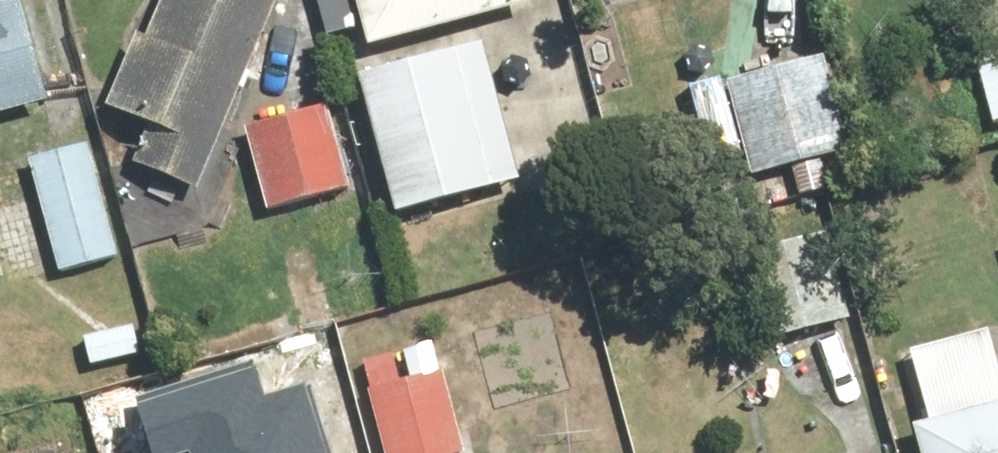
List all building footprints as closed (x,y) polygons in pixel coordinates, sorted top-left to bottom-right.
[(287,0),(172,0),(156,40),(146,36),(115,110),(156,126),(140,163),(207,191),(287,0)] [(543,0),(363,0),(376,49),(545,6),(543,0)] [(54,104),(34,7),(0,14),(0,114),(54,104)] [(973,37),(997,112),(997,29),(973,37)] [(726,53),(755,177),(793,168),(800,197),(836,189),(829,160),(854,154),(826,30),(726,53)] [(490,45),(370,75),(405,217),(525,188),(490,45)] [(338,104),(250,127),(284,254),(336,241),(326,200),(361,191),(338,104)] [(98,145),(35,161),(63,276),(126,260),(98,145)] [(742,256),(764,346),(860,321),(837,232),(742,256)] [(995,331),(916,354),(938,428),(920,433),(926,452),(997,452),(997,342),(995,331)] [(327,441),(305,373),(269,384),(258,349),(131,388),(149,448),(190,436),(194,452),(285,452),(327,441)] [(367,362),(388,452),(474,452),(455,368),(406,380),(400,355),(367,362)] [(327,441),(285,452),(330,452),(327,441)]
